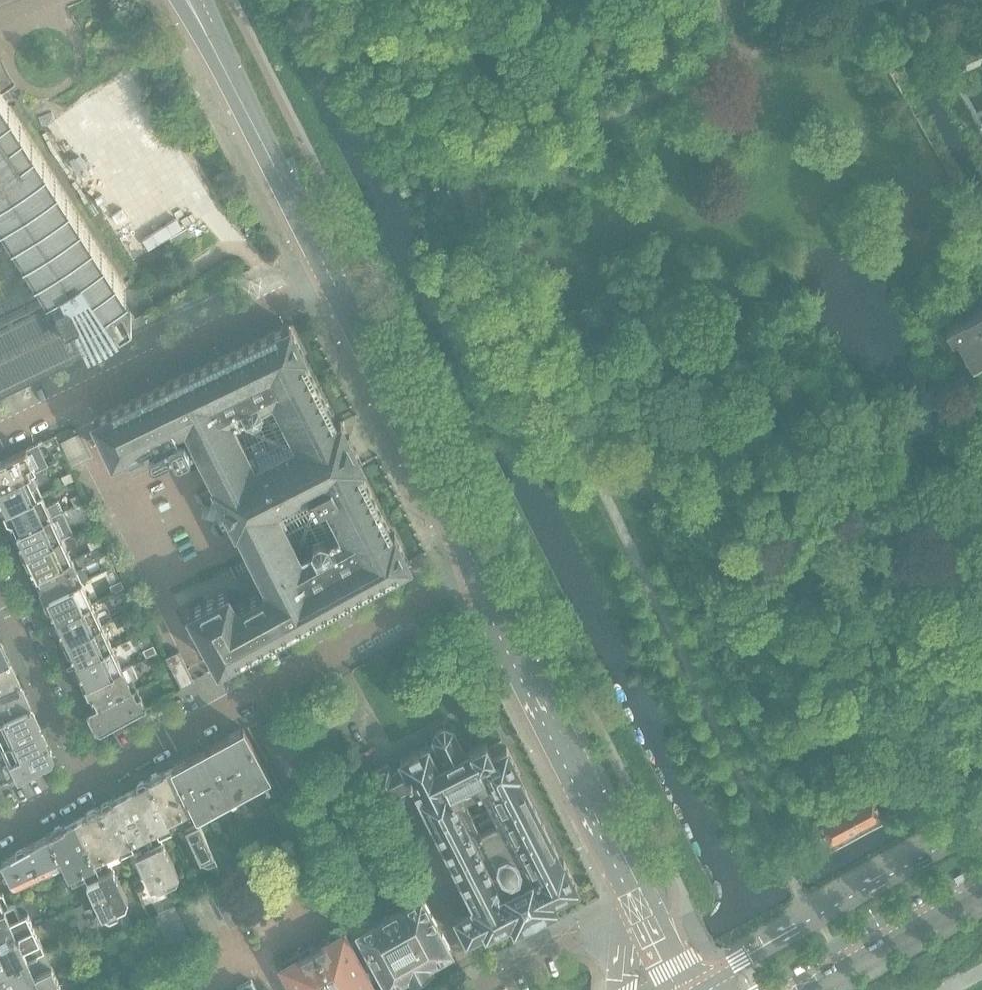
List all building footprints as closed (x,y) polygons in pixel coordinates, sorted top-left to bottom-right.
[(50,287),(51,286),(54,292),(45,296),(44,295),(0,316),(0,391),(111,338),(121,331),(137,321),(120,295),(129,289),(2,96),(0,92),(0,209),(50,287)] [(963,310),(962,309),(944,319),(950,330),(955,327),(970,355),(981,348),(981,299),(963,310)] [(308,619),(308,618),(390,573),(390,574),(406,565),(406,564),(409,562),(358,467),(362,464),(356,450),(356,449),(349,435),(348,434),(348,435),(341,421),(336,423),(289,325),(286,326),(285,326),(269,333),(269,334),(185,375),(185,374),(168,382),(169,383),(94,419),(92,420),(112,460),(153,441),(155,445),(152,446),(150,448),(149,450),(150,453),(151,455),(153,457),(156,457),(157,456),(173,449),(175,452),(176,454),(177,455),(178,455),(180,455),(188,451),(190,449),(190,447),(190,445),(181,428),(187,425),(202,455),(216,484),(214,485),(236,529),(238,528),(268,590),(237,607),(229,591),(189,613),(196,626),(219,667),(292,627),(308,619)] [(36,471),(26,449),(0,461),(0,489),(32,473),(36,471)] [(65,458),(61,450),(53,454),(57,462),(65,458)] [(32,473),(0,489),(0,497),(0,498),(0,501),(0,507),(3,513),(42,494),(32,473)] [(74,480),(70,473),(62,476),(66,484),(74,480)] [(17,533),(53,516),(63,511),(59,500),(48,505),(42,494),(3,513),(7,522),(11,523),(12,526),(13,526),(17,533)] [(81,502),(77,494),(69,498),(74,506),(81,502)] [(63,538),(53,516),(17,533),(20,541),(19,542),(20,544),(19,548),(23,557),(63,538)] [(99,537),(88,543),(92,551),(103,545),(100,539),(99,537)] [(74,559),(63,538),(23,557),(28,566),(31,567),(32,570),(33,569),(37,577),(74,559)] [(103,545),(92,551),(95,558),(106,552),(103,545)] [(84,581),(74,559),(37,577),(40,585),(39,585),(41,588),(39,591),(43,600),(84,581)] [(95,603),(84,581),(43,600),(48,609),(51,610),(52,613),(54,613),(57,620),(95,603)] [(129,595),(125,587),(117,591),(121,599),(129,595)] [(105,624),(95,603),(57,620),(61,628),(59,629),(61,631),(59,635),(64,644),(105,624)] [(116,646),(105,624),(64,644),(68,653),(71,654),(72,657),(74,656),(77,664),(116,646)] [(7,658),(4,652),(4,649),(2,645),(0,642),(0,665),(10,661),(9,660),(8,660),(7,658)] [(126,667),(116,646),(77,664),(81,672),(80,672),(81,675),(80,678),(84,687),(126,667)] [(179,651),(177,652),(167,657),(165,657),(173,673),(186,666),(179,651)] [(18,681),(15,674),(15,671),(13,667),(10,665),(9,663),(10,662),(10,661),(0,665),(0,693),(20,684),(20,683),(19,683),(18,681)] [(168,675),(164,665),(156,668),(161,678),(168,675)] [(186,666),(173,673),(180,689),(194,682),(193,680),(186,666)] [(137,690),(126,667),(84,687),(88,696),(91,698),(93,701),(94,700),(97,707),(137,690)] [(171,681),(168,675),(161,678),(164,684),(171,681)] [(28,703),(25,697),(25,694),(23,690),(21,688),(20,685),(21,685),(20,684),(0,693),(0,721),(31,707),(30,706),(29,706),(28,703)] [(101,733),(146,708),(137,690),(97,707),(89,711),(87,712),(88,715),(95,731),(101,733)] [(39,726),(36,720),(36,717),(34,713),(31,711),(30,708),(31,708),(31,707),(0,721),(0,749),(42,729),(41,728),(40,729),(39,726)] [(562,861),(518,775),(520,774),(506,747),(492,755),(486,742),(464,753),(452,730),(444,727),(436,731),(433,739),(435,743),(428,747),(428,746),(400,760),(401,764),(392,768),(389,764),(370,774),(389,811),(408,801),(406,797),(416,792),(420,800),(421,800),(475,905),(473,906),(474,909),(455,918),(466,940),(485,931),(486,933),(511,921),(515,929),(557,907),(553,900),(577,887),(564,860),(562,861)] [(268,774),(243,728),(207,748),(232,794),(268,774)] [(53,754),(48,743),(47,744),(46,742),(46,739),(44,735),(42,733),(41,731),(42,731),(42,729),(0,749),(0,750),(7,766),(3,768),(9,783),(50,760),(53,754)] [(232,794),(207,748),(175,765),(198,813),(232,794)] [(219,857),(198,813),(175,765),(149,779),(172,826),(173,826),(183,821),(201,857),(210,861),(219,857)] [(163,837),(173,831),(176,830),(173,826),(172,826),(149,779),(126,792),(169,884),(177,881),(179,871),(163,837)] [(169,884),(126,792),(99,807),(123,857),(125,856),(124,854),(135,849),(151,884),(161,889),(169,884)] [(829,845),(882,816),(873,798),(864,803),(859,794),(844,802),(849,811),(833,819),(829,811),(820,815),(825,824),(819,827),(820,828),(811,832),(820,848),(828,844),(829,845)] [(250,814),(244,803),(239,806),(245,817),(250,814)] [(245,817),(239,806),(233,809),(239,820),(245,817)] [(111,863),(123,857),(99,807),(73,821),(118,913),(125,909),(128,898),(111,863)] [(118,913),(73,821),(50,834),(65,869),(73,886),(85,880),(101,915),(111,920),(119,916),(118,913)] [(65,869),(50,834),(30,845),(12,855),(1,861),(16,891),(65,869)] [(242,898),(235,883),(227,887),(234,902),(242,898)] [(80,900),(76,890),(65,895),(70,905),(80,900)] [(451,950),(422,896),(401,907),(399,902),(388,907),(391,912),(357,931),(387,987),(408,976),(410,980),(434,967),(432,962),(452,951),(452,950),(451,950)] [(176,902),(173,897),(161,904),(164,909),(176,902)] [(34,926),(26,910),(20,913),(14,902),(3,907),(4,909),(0,911),(0,942),(34,926)] [(94,915),(91,907),(85,910),(88,917),(94,915)] [(102,943),(96,929),(102,926),(97,917),(90,920),(93,929),(99,944),(102,943)] [(93,929),(90,920),(86,922),(82,930),(84,934),(93,929)] [(33,944),(41,941),(34,926),(0,942),(0,974),(30,960),(29,959),(38,955),(33,944)] [(341,927),(323,937),(326,942),(302,955),(299,950),(279,961),(295,989),(375,989),(341,927)] [(58,977),(52,964),(36,972),(30,960),(0,974),(0,989),(30,989),(58,977)] [(58,977),(30,989),(64,989),(58,977)] [(252,981),(238,989),(239,989),(257,989),(252,981)]
